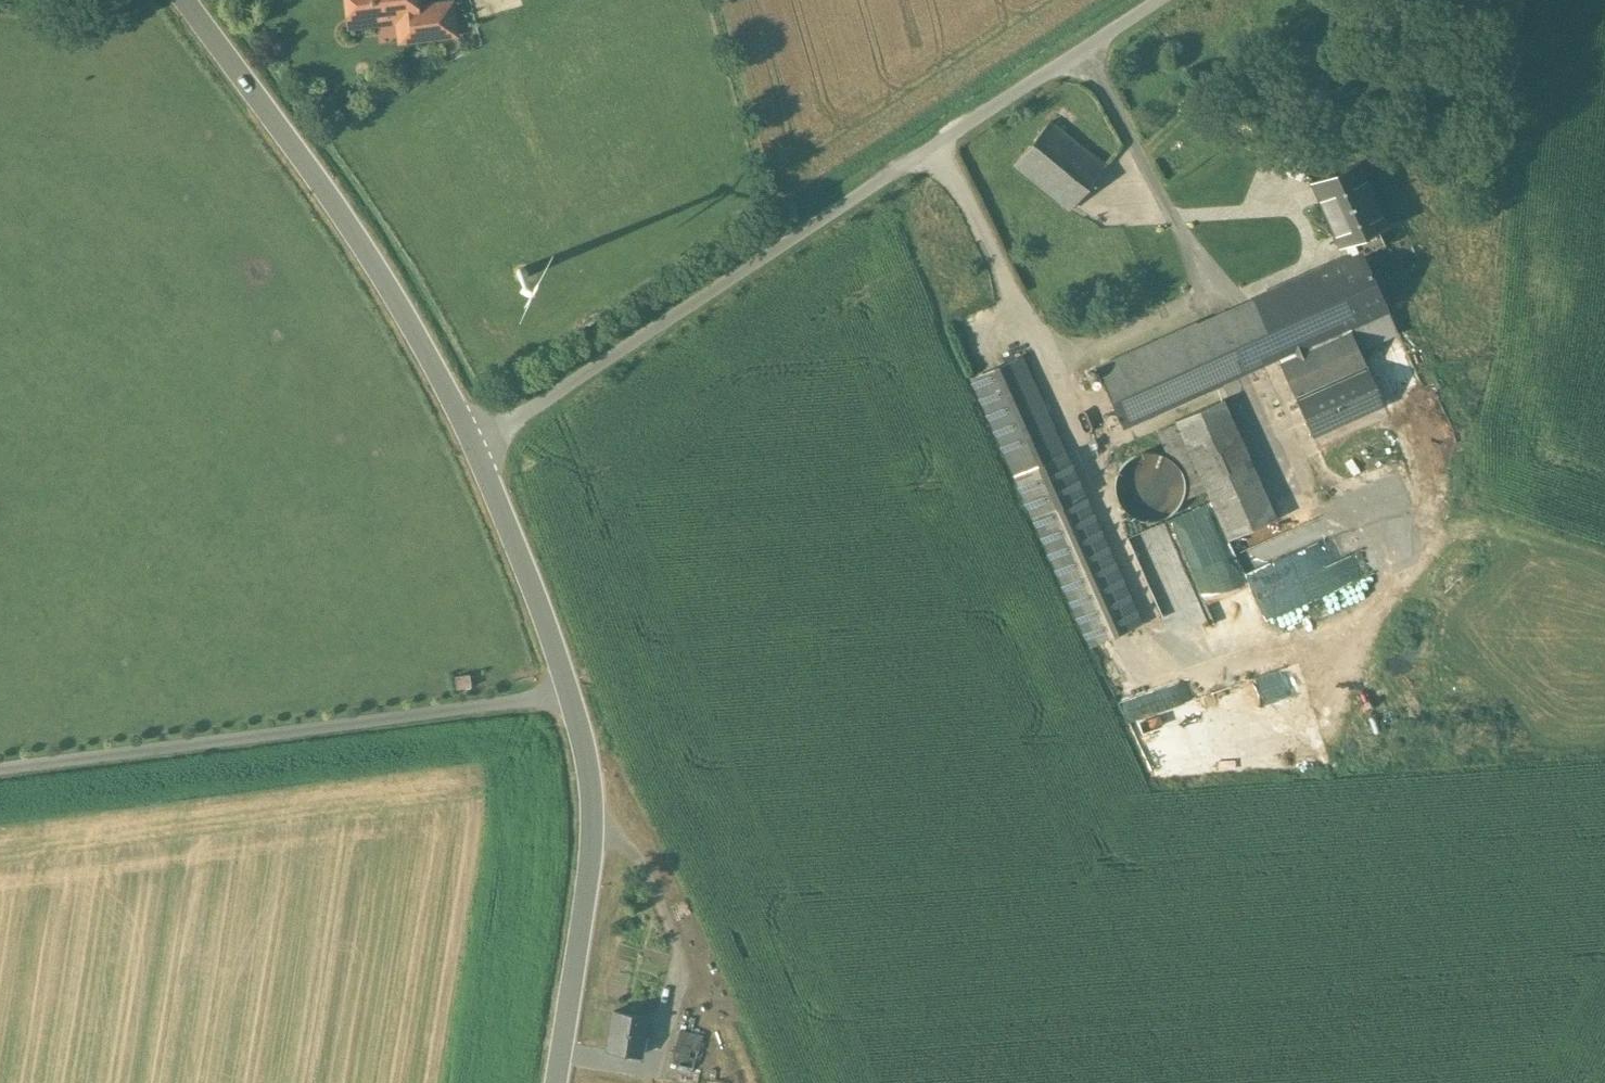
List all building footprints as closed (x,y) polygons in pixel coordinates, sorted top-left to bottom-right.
[(350,25),(393,20),(397,23),(414,21),(416,38),(455,33),(451,2),(414,6),(413,0),(347,0),(350,25)] [(1106,166),(1050,121),(1015,165),(1071,210),(1106,166)] [(1321,179),(1312,183),(1340,246),(1344,244),(1355,240),(1385,226),(1357,163),(1321,179)] [(1350,255),(1096,367),(1122,426),(1277,356),(1280,355),(1348,326),(1387,308),(1377,286),(1361,249),(1360,250),(1355,240),(1344,244),(1350,255)] [(1280,355),(1277,356),(1313,436),(1383,404),(1348,326),(1280,355)] [(1063,451),(1020,357),(972,378),(1015,473),(1063,451)] [(1222,398),(1174,419),(1228,538),(1276,517),(1222,398)] [(1181,498),(1184,485),(1181,471),(1173,460),(1162,453),(1148,451),(1135,454),(1124,461),(1117,473),(1114,486),(1117,499),(1125,510),(1136,518),(1150,520),(1163,517),(1174,509),(1181,498)] [(1139,622),(1063,453),(1015,475),(1091,644),(1139,622)] [(1130,699),(1151,773),(1167,773),(1338,726),(1339,711),(1338,711),(1338,696),(1348,696),(1354,719),(1355,693),(1353,684),(1337,689),(1336,684),(1337,669),(1279,685),(1295,686),(1246,700),(1242,686),(1158,709),(1155,709),(1151,697),(1143,699),(1146,709),(1139,709),(1136,698),(1130,699)] [(721,996),(709,1000),(714,1012),(725,1008),(721,996)] [(645,1014),(613,1009),(607,1049),(639,1054),(645,1014)] [(702,1035),(680,1029),(671,1062),(693,1068),(702,1035)]
